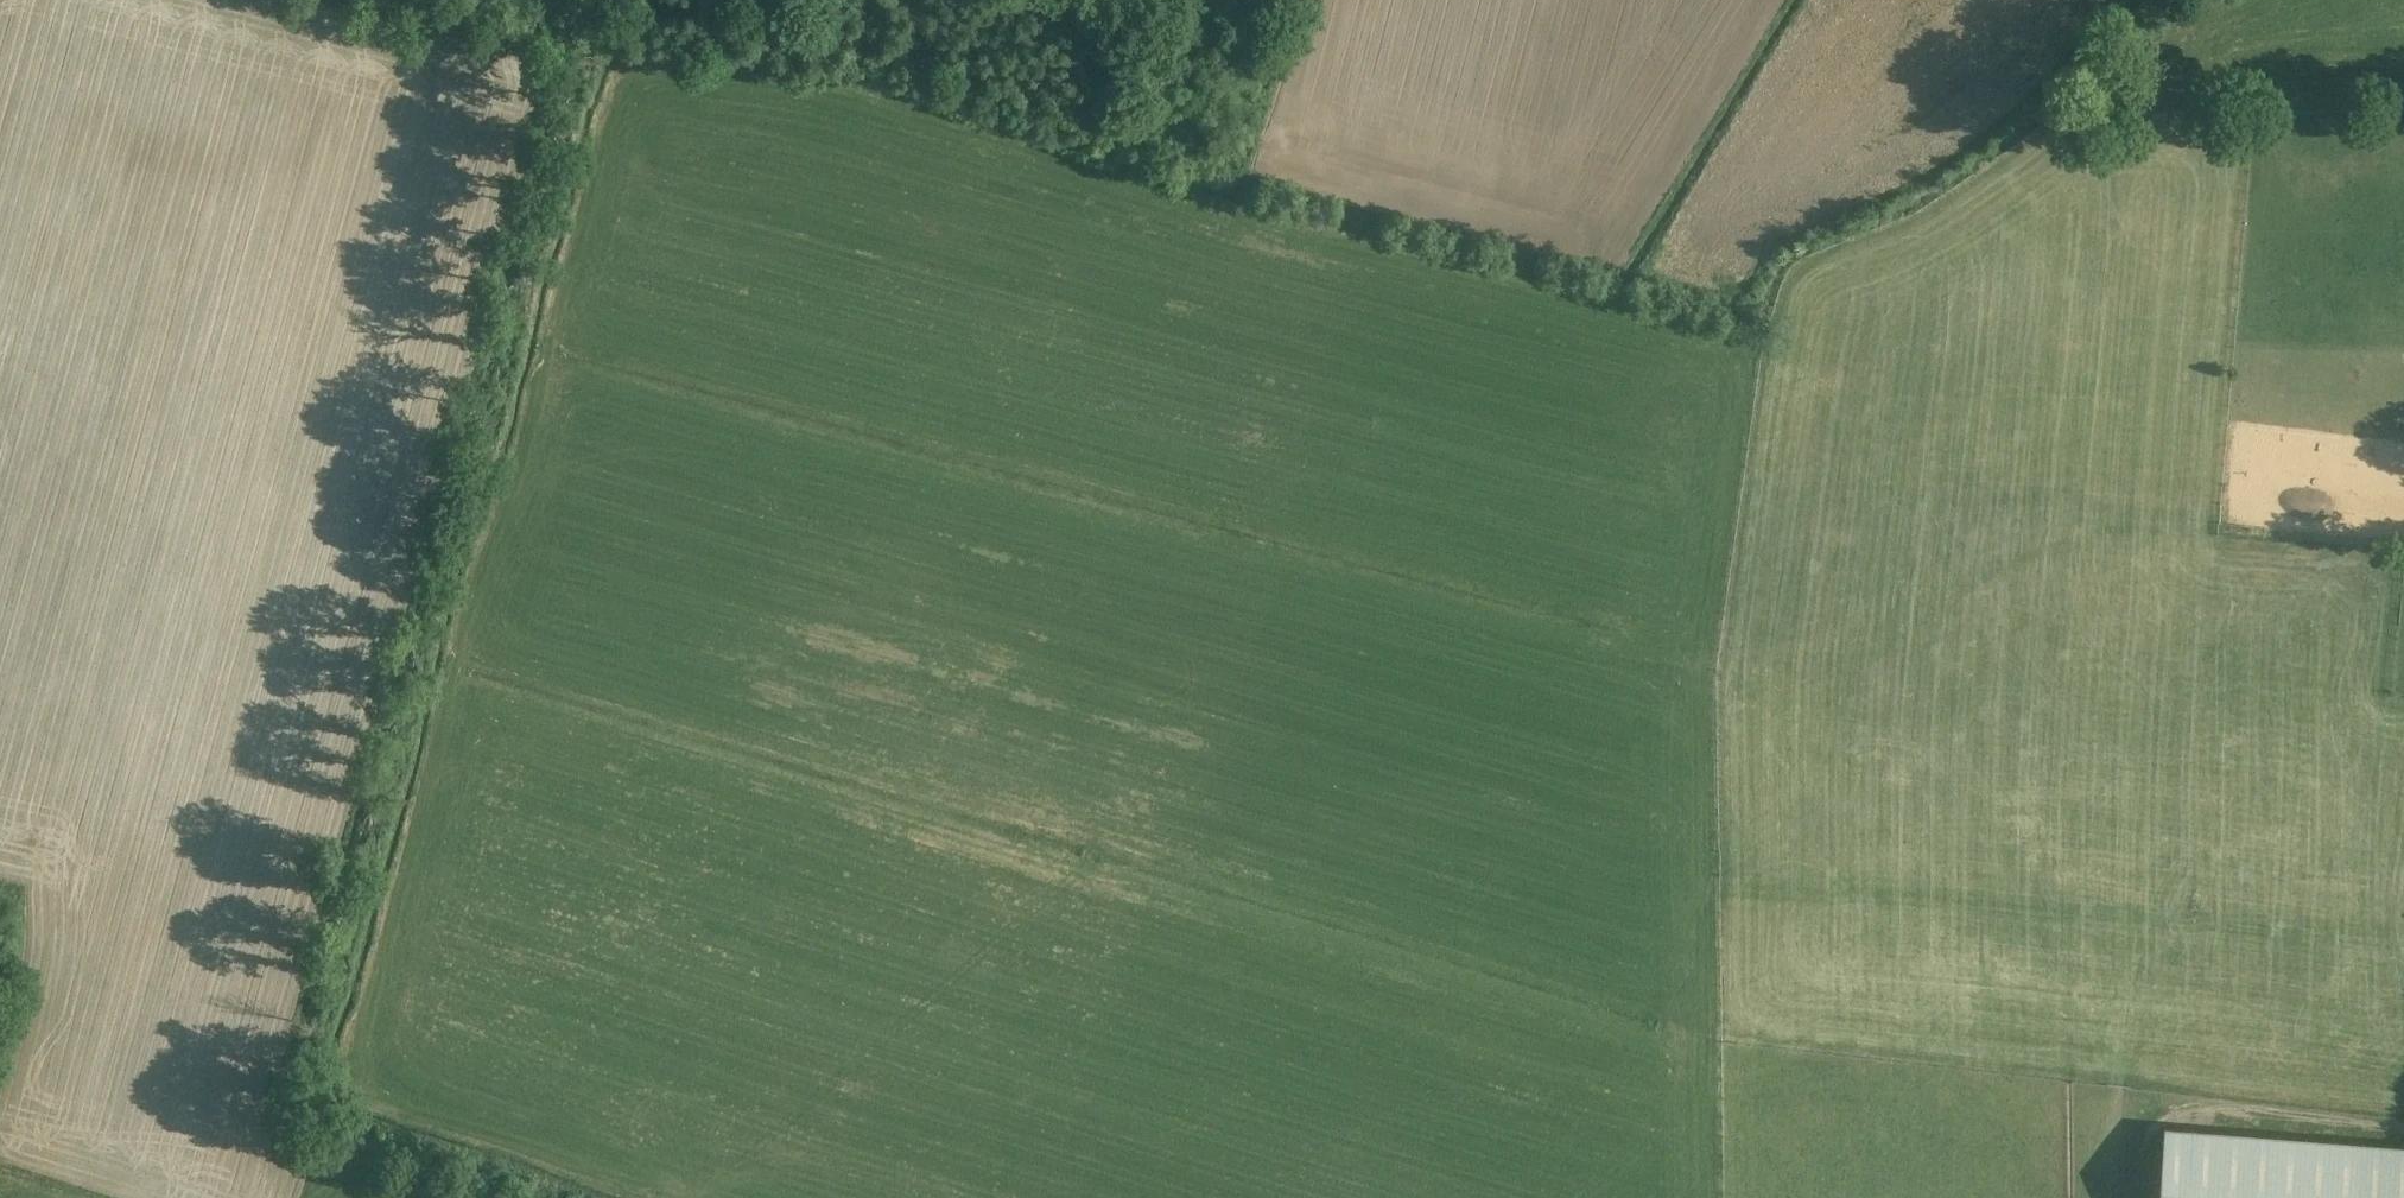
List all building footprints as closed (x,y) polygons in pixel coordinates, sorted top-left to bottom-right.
[(2362,509),(2393,510),(2393,497),(2363,496),(2362,509)] [(2192,1118),(2185,1197),(2403,1197),(2403,1135),(2192,1118)]
